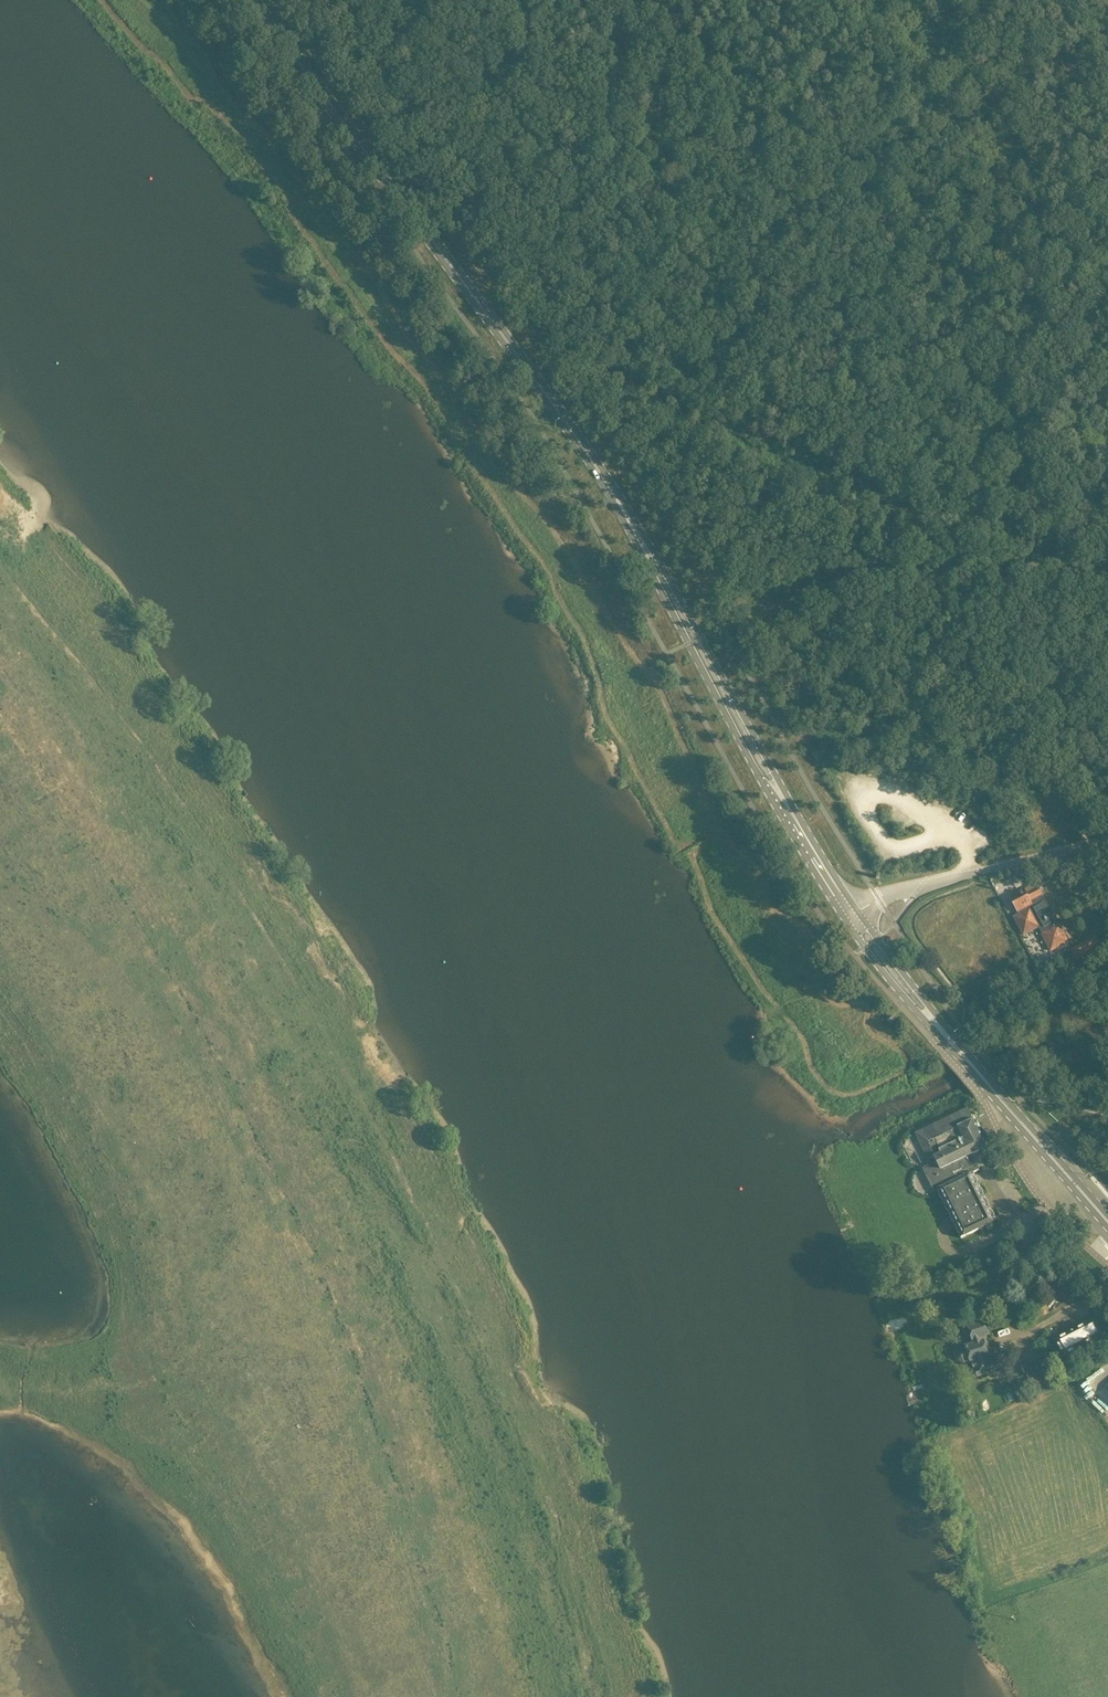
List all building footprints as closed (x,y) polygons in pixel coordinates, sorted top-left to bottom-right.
[(1026,890),(1010,898),(1019,915),(1016,918),(1024,934),(1039,927),(1043,935),(1042,935),(1051,952),(1070,942),(1060,924),(1058,925),(1057,922),(1057,921),(1038,887),(1027,893),(1026,890)] [(1077,961),(1103,947),(1097,935),(1070,949),(1077,961)] [(965,1237),(987,1226),(995,1222),(971,1174),(980,1170),(972,1155),(979,1151),(982,1156),(988,1153),(986,1148),(987,1148),(968,1109),(916,1134),(931,1165),(923,1169),(935,1192),(941,1189),(965,1237)] [(986,1323),(975,1326),(969,1328),(974,1346),(960,1350),(957,1356),(959,1361),(964,1363),(971,1361),(975,1373),(991,1368),(988,1357),(989,1356),(986,1347),(990,1346),(986,1336),(989,1335),(986,1323)] [(1056,1340),(1064,1356),(1096,1339),(1088,1324),(1056,1340)] [(1084,1422),(1081,1426),(1093,1438),(1097,1434),(1084,1422)]
